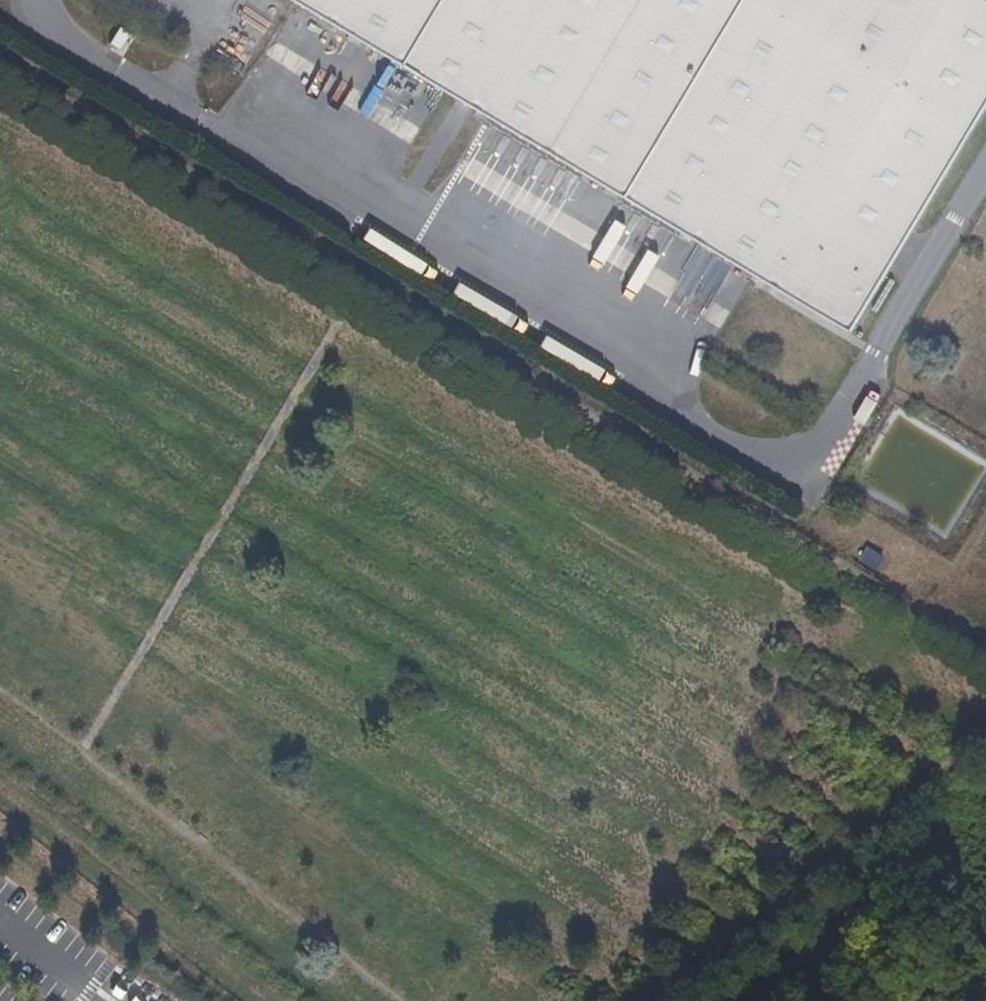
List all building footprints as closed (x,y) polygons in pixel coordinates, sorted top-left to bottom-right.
[(985,86),(985,0),(273,0),(506,139),(837,336),(985,86)]
